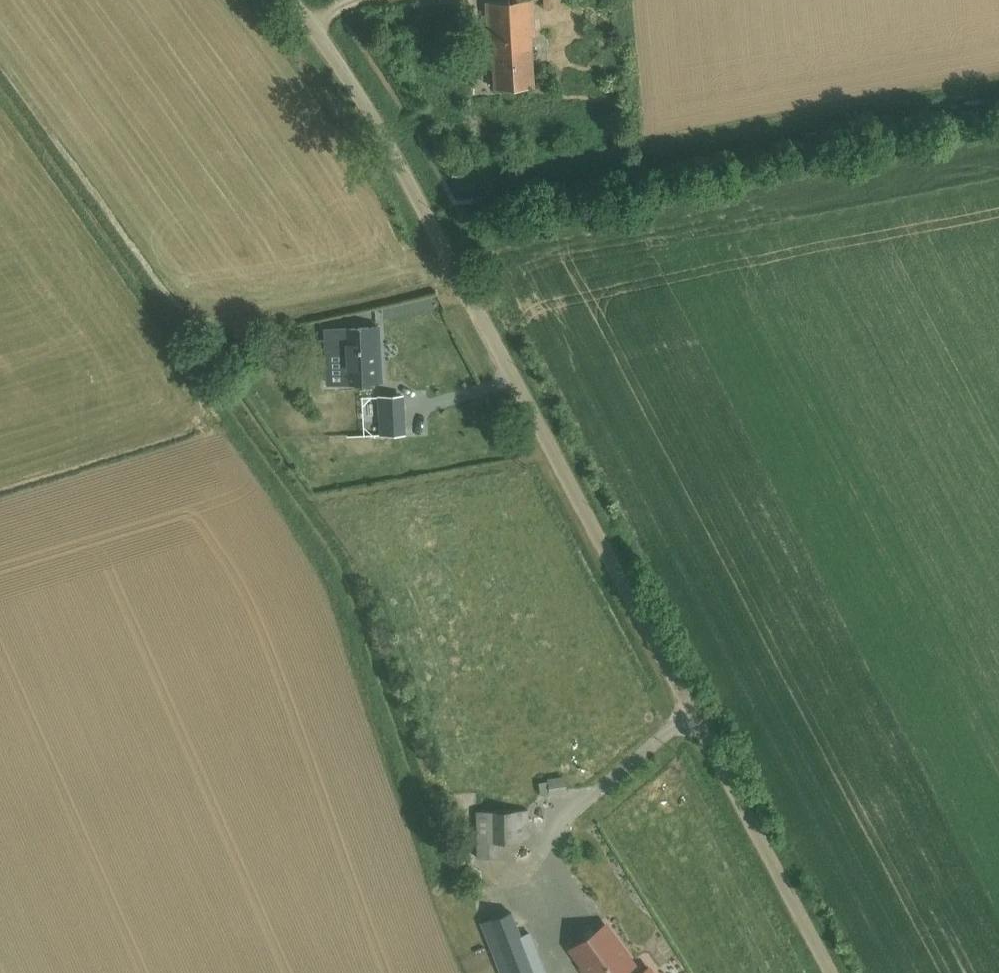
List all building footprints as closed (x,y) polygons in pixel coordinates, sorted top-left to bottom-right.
[(483,91),(530,90),(528,0),(480,0),(483,91)] [(319,337),(337,337),(337,351),(326,351),(326,369),(337,369),(337,377),(376,377),(376,318),(338,318),(338,319),(319,319),(319,337)] [(580,776),(545,778),(545,791),(580,789),(580,776)] [(482,829),(483,858),(505,858),(505,830),(525,830),(525,800),(474,800),(474,829),(482,829)] [(488,922),(506,972),(542,972),(543,972),(521,911),(488,922)] [(646,961),(639,966),(608,921),(577,942),(598,972),(654,972),(646,961)]
